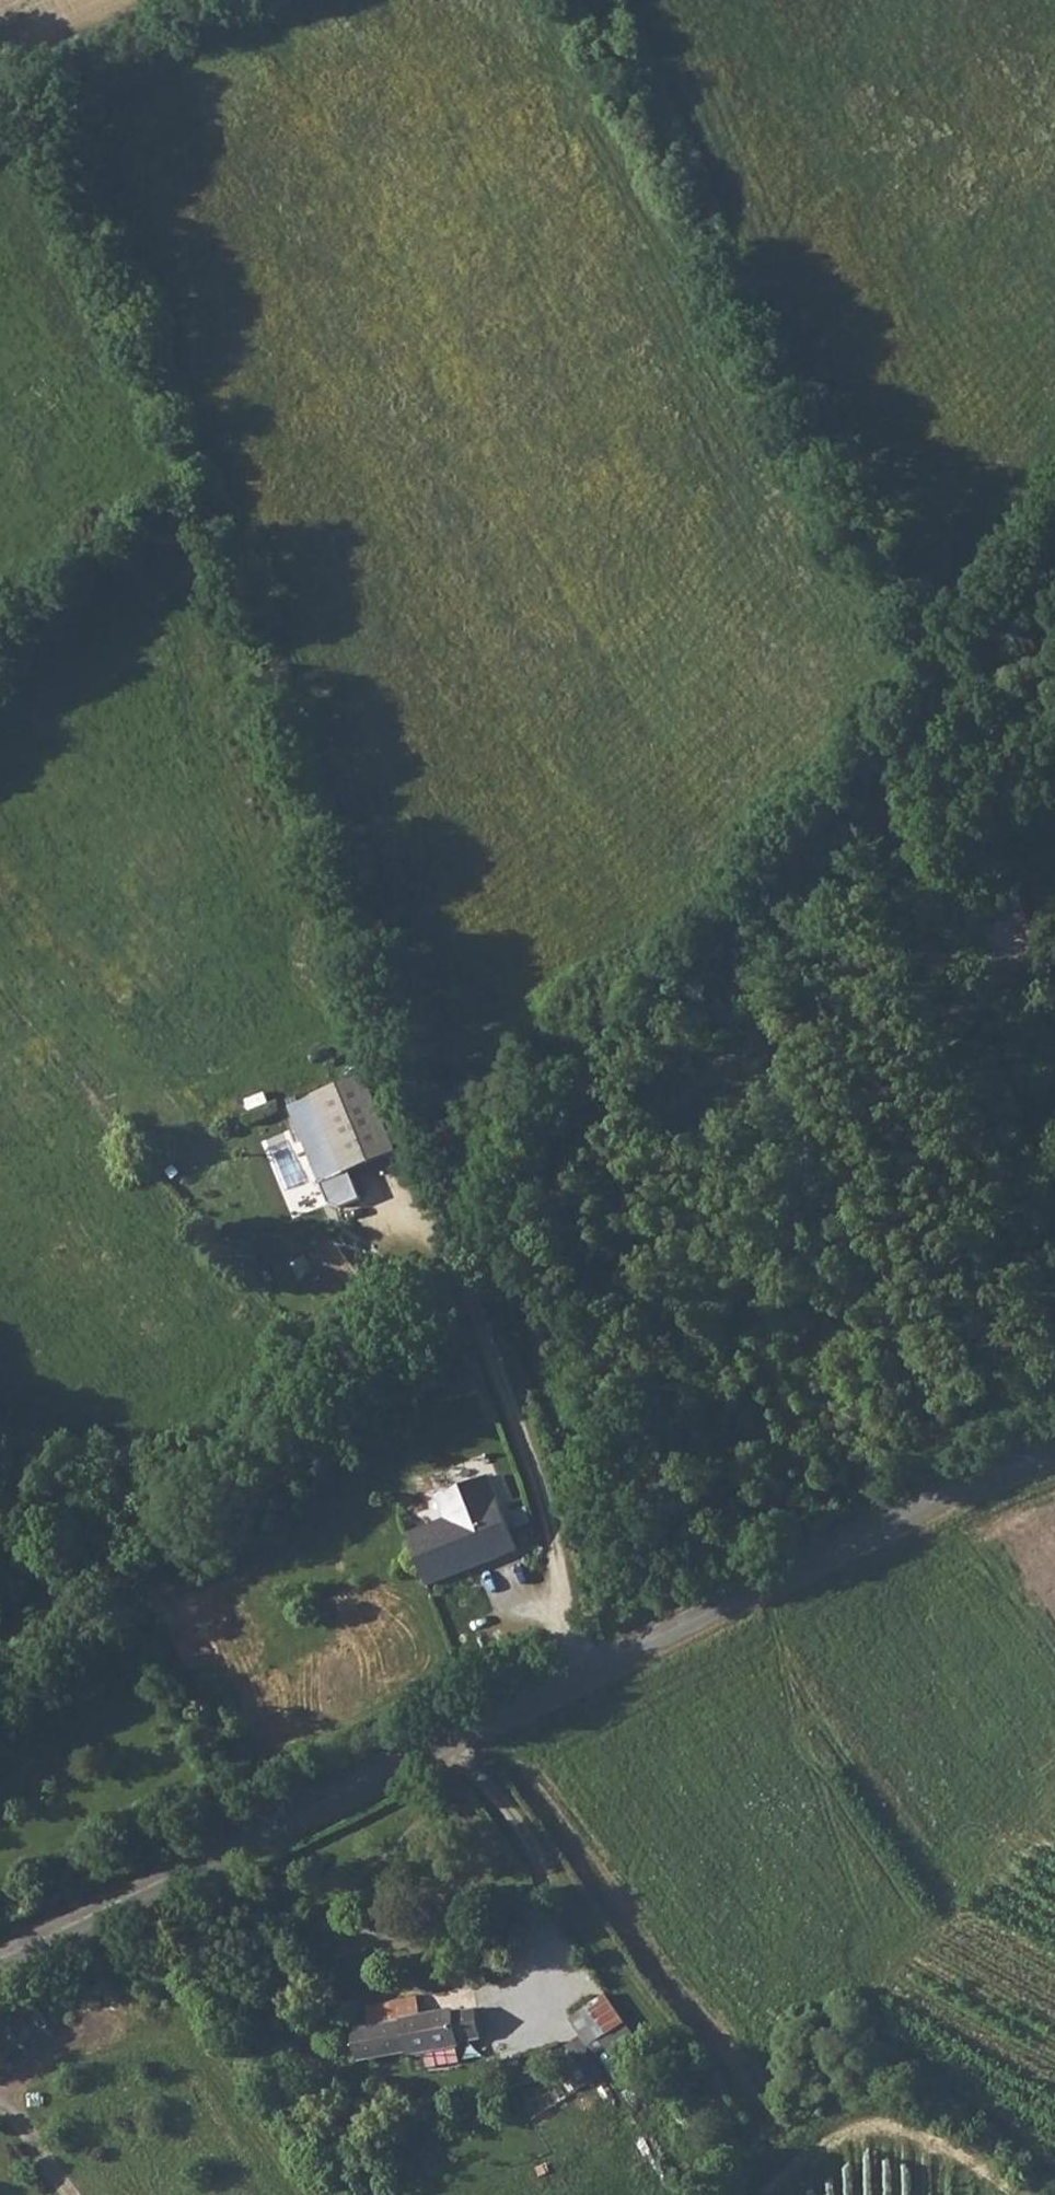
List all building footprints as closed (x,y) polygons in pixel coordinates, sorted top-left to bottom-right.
[(318,1100),(349,1177),(405,1155),(374,1078),(318,1100)] [(292,1110),(324,1187),(349,1177),(318,1100),(292,1110)] [(409,1540),(428,1591),(518,1557),(489,1482),(439,1502),(448,1526),(409,1540)] [(569,2013),(582,2036),(569,2044),(588,2076),(642,2045),(610,1989),(569,2013)] [(401,2048),(402,2054),(456,2045),(457,2039),(474,2037),(478,2037),(476,2024),(475,2016),(473,2007),(451,2011),(450,2007),(416,2011),(413,1994),(363,2002),(367,2021),(349,2025),(355,2056),(401,2048)] [(0,2020),(0,2029),(13,2050),(56,2024),(39,1996),(0,2020)]
